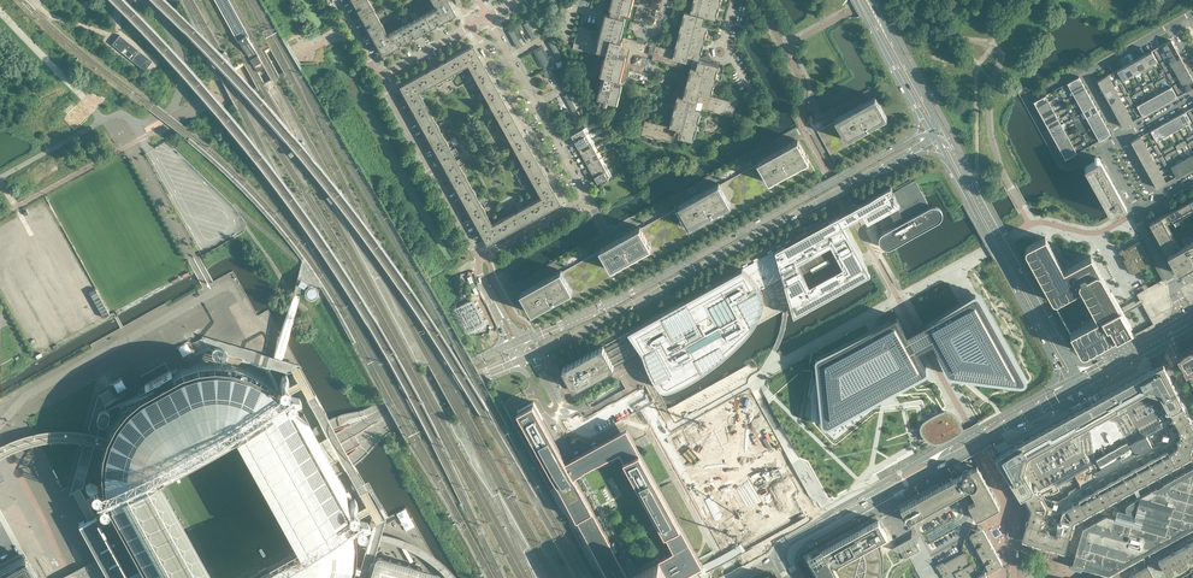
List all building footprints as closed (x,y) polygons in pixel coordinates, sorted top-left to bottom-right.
[(368,0),(351,0),(355,7),(356,6),(358,8),(356,9),(360,15),(373,8),(368,0)] [(448,1),(448,0),(431,0),(433,4),(435,4),(436,6),(435,8),(442,21),(455,14),(448,1)] [(621,85),(621,84),(625,85),(628,72),(629,73),(630,68),(644,72),(647,58),(656,60),(656,58),(665,61),(664,62),(671,64),(671,62),(679,64),(679,66),(683,67),(685,61),(692,63),(690,70),(692,70),(690,78),(688,78),(686,85),(688,85),(686,93),(684,93),(683,97),(678,95),(676,99),(678,100),(676,108),(674,107),(673,115),(674,115),(672,123),(670,123),(670,126),(645,120),(641,134),(645,135),(646,133),(654,136),(653,137),(661,139),(661,137),(669,139),(669,141),(673,142),(675,134),(682,136),(681,138),(693,141),(694,137),(693,137),(695,129),(696,129),(698,122),(697,121),(699,113),(700,114),(701,110),(701,109),(702,108),(705,109),(706,108),(714,110),(713,111),(721,113),(721,112),(729,114),(729,115),(733,116),(736,102),(711,95),(712,92),(710,92),(713,84),(714,84),(716,77),(714,76),(716,68),(718,69),(719,65),(708,62),(709,58),(707,55),(703,57),(700,57),(701,53),(700,53),(702,45),(703,45),(705,38),(704,37),(706,29),(707,29),(708,26),(703,24),(705,17),(716,20),(717,16),(715,15),(717,7),(719,8),(721,0),(720,0),(693,0),(693,1),(695,1),(693,9),(691,9),(690,13),(684,11),(683,15),(685,16),(683,24),(681,23),(679,31),(681,31),(679,39),(677,39),(675,46),(677,46),(676,50),(675,50),(656,45),(656,44),(643,41),(637,39),(637,40),(623,37),(622,41),(619,40),(625,18),(622,17),(623,13),(629,14),(632,0),(613,0),(610,10),(611,10),(610,14),(606,13),(602,32),(579,26),(573,48),(606,57),(601,75),(605,76),(604,80),(603,80),(598,99),(601,100),(600,103),(605,105),(606,101),(616,104),(621,85)] [(382,25),(376,13),(373,8),(360,15),(365,24),(366,23),(367,25),(366,26),(369,32),(382,25)] [(442,21),(435,8),(424,14),(431,27),(442,21)] [(431,27),(424,14),(417,18),(416,16),(418,15),(415,11),(410,14),(413,20),(409,22),(406,16),(401,19),(403,24),(404,23),(405,25),(399,28),(406,41),(431,27)] [(528,21),(523,23),(532,39),(536,37),(528,21)] [(394,47),(387,35),(385,34),(384,32),(385,31),(382,25),(369,32),(381,54),(394,47)] [(406,41),(399,28),(387,35),(394,47),(406,41)] [(514,30),(513,28),(507,31),(517,48),(522,45),(516,35),(519,33),(517,29),(514,30)] [(152,61),(119,35),(112,44),(145,70),(152,61)] [(552,39),(548,42),(557,57),(561,55),(552,39)] [(1174,46),(1171,40),(1161,46),(1164,52),(1174,46)] [(480,59),(477,53),(473,45),(470,47),(452,57),(459,70),(467,65),(468,66),(480,59)] [(552,64),(541,46),(533,50),(544,69),(552,64)] [(1178,52),(1174,46),(1164,52),(1167,57),(1178,52)] [(1157,61),(1152,51),(1146,54),(1152,64),(1157,61)] [(1170,63),(1181,57),(1178,52),(1167,57),(1170,63)] [(1152,64),(1146,54),(1140,57),(1146,67),(1152,64)] [(451,74),(459,70),(452,57),(420,74),(427,87),(435,83),(437,87),(443,84),(441,79),(445,77),(447,82),(453,78),(451,74)] [(1146,67),(1140,57),(1134,60),(1140,71),(1146,67)] [(1174,69),(1184,63),(1181,57),(1170,63),(1174,69)] [(488,74),(485,67),(480,59),(468,66),(476,81),(488,74)] [(1140,71),(1134,60),(1128,64),(1134,74),(1140,71)] [(1177,74),(1187,69),(1184,63),(1174,69),(1177,74)] [(1134,74),(1128,64),(1123,67),(1128,77),(1134,74)] [(554,66),(549,68),(558,84),(562,81),(554,66)] [(1128,77),(1123,67),(1117,70),(1123,80),(1128,77)] [(1180,80),(1190,74),(1187,69),(1177,74),(1180,80)] [(418,92),(427,87),(420,74),(402,85),(401,85),(399,86),(407,100),(419,93),(418,92)] [(498,91),(494,85),(488,74),(476,81),(485,98),(498,91)] [(1192,80),(1192,79),(1190,74),(1180,80),(1183,86),(1192,80)] [(1111,81),(1108,75),(1097,81),(1101,87),(1111,81)] [(1071,89),(1082,82),(1079,76),(1067,83),(1071,89)] [(1183,86),(1186,92),(1192,88),(1192,80),(1183,86)] [(1114,87),(1111,81),(1101,87),(1104,92),(1114,87)] [(1074,94),(1085,88),(1082,82),(1071,89),(1074,94)] [(1099,140),(1074,94),(1071,89),(1067,83),(1056,89),(1088,146),(1099,140)] [(1107,98),(1117,92),(1114,87),(1104,92),(1107,98)] [(1177,97),(1171,87),(1165,90),(1171,100),(1177,97)] [(1077,100),(1088,93),(1085,88),(1074,94),(1077,100)] [(1088,146),(1056,89),(1045,95),(1049,101),(1052,106),(1055,112),(1058,118),(1061,123),(1064,129),(1068,135),(1071,140),(1074,146),(1077,152),(1088,146)] [(1171,100),(1165,90),(1160,93),(1165,103),(1171,100)] [(507,108),(504,102),(498,91),(485,98),(495,115),(507,108)] [(1110,104),(1121,98),(1117,92),(1107,98),(1110,104)] [(427,108),(421,97),(419,93),(407,100),(411,108),(415,115),(427,108)] [(568,93),(564,95),(573,111),(577,109),(568,93)] [(1080,106),(1092,99),(1088,93),(1077,100),(1080,106)] [(1165,103),(1160,93),(1154,96),(1160,106),(1165,103)] [(1037,107),(1049,101),(1045,95),(1034,101),(1037,107)] [(839,159),(893,128),(887,117),(876,98),(875,96),(835,119),(836,120),(817,131),(834,161),(839,159)] [(1160,106),(1154,96),(1148,99),(1154,109),(1160,106)] [(1113,109),(1124,104),(1121,98),(1110,104),(1113,109)] [(1083,111),(1095,105),(1092,99),(1080,106),(1083,111)] [(1154,109),(1148,99),(1143,102),(1148,113),(1154,109)] [(1040,113),(1052,106),(1049,101),(1037,107),(1040,113)] [(1148,113),(1143,102),(1137,106),(1142,116),(1148,113)] [(509,107),(514,118),(519,115),(512,103),(510,104),(511,106),(509,107)] [(1116,115),(1127,109),(1124,104),(1113,109),(1116,115)] [(1086,117),(1098,111),(1095,105),(1083,111),(1086,117)] [(1043,118),(1055,112),(1052,106),(1040,113),(1043,118)] [(437,125),(432,116),(427,108),(415,115),(424,132),(437,125)] [(525,141),(511,114),(507,108),(495,115),(499,123),(495,126),(498,132),(503,129),(505,133),(500,136),(504,142),(508,139),(513,147),(525,141)] [(1120,121),(1130,115),(1127,109),(1116,115),(1120,121)] [(1090,123),(1101,116),(1098,111),(1086,117),(1090,123)] [(1191,122),(1185,111),(1179,115),(1185,125),(1191,122)] [(1047,124),(1058,118),(1055,112),(1043,118),(1047,124)] [(1133,121),(1130,115),(1120,121),(1123,127),(1133,121)] [(1185,125),(1179,115),(1174,118),(1179,128),(1185,125)] [(1093,128),(1104,122),(1101,116),(1090,123),(1093,128)] [(1050,130),(1061,123),(1058,118),(1047,124),(1050,130)] [(1179,128),(1174,118),(1168,121),(1174,131),(1179,128)] [(1174,131),(1168,121),(1162,124),(1168,134),(1174,131)] [(1096,134),(1107,128),(1104,122),(1093,128),(1096,134)] [(1053,135),(1064,129),(1061,123),(1050,130),(1053,135)] [(1168,134),(1162,124),(1157,127),(1162,138),(1168,134)] [(446,142),(441,133),(437,125),(424,132),(434,149),(446,142)] [(1162,138),(1157,127),(1151,131),(1156,141),(1162,138)] [(1099,140),(1111,134),(1107,128),(1096,134),(1099,140)] [(575,141),(587,135),(583,129),(571,136),(575,141)] [(1056,141),(1068,135),(1064,129),(1053,135),(1056,141)] [(578,147),(590,141),(587,135),(575,141),(578,147)] [(1059,147),(1071,140),(1068,135),(1056,141),(1059,147)] [(1144,142),(1141,136),(1131,142),(1134,148),(1144,142)] [(566,309),(811,174),(816,171),(809,160),(798,139),(757,161),(758,163),(720,184),(719,183),(678,205),(679,207),(641,228),(640,226),(600,249),(600,250),(562,271),(561,270),(521,292),(532,313),(544,307),(547,313),(563,304),(566,309)] [(1062,152),(1074,146),(1071,140),(1059,147),(1062,152)] [(535,158),(531,151),(525,141),(513,147),(522,165),(535,158)] [(581,153),(593,147),(590,141),(578,147),(581,153)] [(464,164),(461,158),(456,160),(454,156),(459,154),(455,148),(451,150),(446,142),(434,149),(452,181),(464,174),(460,166),(464,164)] [(1147,148),(1144,142),(1134,148),(1138,153),(1147,148)] [(1066,159),(1077,152),(1074,146),(1062,152),(1066,159)] [(585,159),(597,153),(593,147),(581,153),(585,159)] [(1150,154),(1147,148),(1138,153),(1141,159),(1150,154)] [(588,165),(600,159),(597,153),(585,159),(588,165)] [(1154,159),(1150,154),(1141,159),(1144,165),(1154,159)] [(1125,207),(1112,183),(1097,157),(1097,156),(1096,156),(1095,156),(1086,165),(1113,214),(1125,207)] [(544,175),(541,169),(535,158),(522,165),(532,182),(544,175)] [(1188,158),(1183,161),(1188,170),(1192,167),(1192,166),(1188,158)] [(591,171),(603,164),(600,159),(588,165),(591,171)] [(1157,165),(1154,159),(1144,165),(1147,170),(1157,165)] [(1188,170),(1183,161),(1177,164),(1182,173),(1188,170)] [(594,177),(606,170),(603,164),(591,171),(594,177)] [(1182,173),(1177,164),(1171,167),(1176,177),(1182,173)] [(1160,171),(1157,165),(1147,170),(1150,176),(1160,171)] [(598,183),(610,176),(606,170),(594,177),(598,183)] [(1163,176),(1160,171),(1150,176),(1153,182),(1163,176)] [(474,192),(469,183),(464,174),(452,181),(461,198),(474,192)] [(552,189),(548,181),(544,175),(532,182),(540,196),(552,189)] [(1166,182),(1163,176),(1153,182),(1157,188),(1166,182)] [(916,180),(895,191),(901,203),(898,205),(904,220),(930,206),(926,198),(916,180)] [(854,207),(839,216),(843,224),(863,213),(868,221),(889,209),(897,224),(883,232),(882,232),(881,233),(881,234),(880,235),(880,236),(880,237),(879,237),(879,238),(879,239),(879,240),(879,241),(880,241),(880,242),(880,243),(881,244),(881,245),(882,245),(883,246),(884,247),(885,247),(886,247),(886,248),(888,248),(889,248),(892,246),(938,220),(940,218),(942,216),(942,214),(942,213),(941,210),(940,209),(938,207),(937,206),(934,206),(932,206),(930,206),(904,220),(898,205),(901,203),(895,191),(892,186),(861,204),(854,207)] [(560,203),(556,195),(552,189),(540,196),(541,198),(532,202),(539,215),(557,205),(558,204),(560,203)] [(483,209),(478,200),(474,192),(461,198),(471,216),(483,209)] [(507,232),(539,215),(532,202),(524,207),(521,200),(515,204),(518,210),(514,212),(511,206),(505,209),(508,215),(500,220),(507,232)] [(1188,201),(1188,202),(1187,200),(1184,202),(1184,203),(1183,204),(1188,214),(1192,211),(1188,201)] [(1188,214),(1183,204),(1182,203),(1179,205),(1179,206),(1178,207),(1183,216),(1188,214)] [(1183,216),(1178,207),(1177,206),(1173,208),(1174,209),(1173,210),(1178,219),(1183,216)] [(491,223),(489,219),(483,209),(471,216),(479,230),(491,223)] [(1178,219),(1173,210),(1172,209),(1168,211),(1169,212),(1167,213),(1172,222),(1178,219)] [(1161,217),(1149,223),(1151,226),(1154,231),(1154,232),(1157,236),(1157,237),(1160,242),(1162,247),(1163,248),(1165,252),(1166,253),(1167,256),(1168,256),(1168,255),(1179,249),(1178,249),(1164,222),(1167,221),(1171,219),(1170,218),(1168,213),(1167,213),(1164,215),(1161,217)] [(854,243),(844,225),(843,224),(839,216),(775,250),(777,255),(774,256),(773,252),(682,302),(605,345),(603,346),(614,367),(619,365),(642,352),(643,353),(644,356),(645,360),(646,362),(647,366),(649,369),(651,373),(652,375),(653,377),(654,379),(655,380),(655,381),(657,384),(659,386),(659,387),(660,388),(661,388),(662,388),(663,389),(664,389),(665,389),(666,390),(667,389),(670,388),(673,387),(677,386),(681,384),(683,383),(686,382),(690,380),(692,378),(696,376),(699,374),(701,373),(705,370),(708,368),(712,365),(717,361),(722,357),(728,352),(731,350),(735,346),(738,343),(742,339),(745,337),(748,332),(751,329),(752,328),(753,326),(755,324),(757,321),(758,319),(759,317),(760,314),(761,313),(762,310),(763,309),(763,308),(763,307),(764,305),(764,304),(764,302),(764,301),(764,300),(764,299),(763,298),(763,296),(763,295),(762,293),(762,292),(761,290),(760,289),(760,288),(780,278),(780,277),(780,276),(782,275),(794,316),(870,273),(865,263),(861,257),(854,243)] [(507,232),(500,220),(492,224),(491,223),(479,230),(486,244),(489,243),(489,242),(507,232)] [(1025,250),(1026,252),(1079,349),(1080,351),(1082,352),(1083,353),(1085,353),(1087,351),(1131,327),(1123,313),(1124,313),(1112,289),(1111,290),(1091,255),(1064,270),(1045,237),(1030,245),(1028,246),(1027,247),(1026,248),(1025,250)] [(1152,264),(1139,241),(1123,250),(1123,249),(1122,249),(1121,249),(1120,249),(1120,250),(1119,250),(1119,251),(1120,252),(1120,253),(1121,253),(1122,253),(1125,258),(1123,259),(1130,272),(1131,271),(1133,275),(1152,264)] [(1192,265),(1192,241),(1178,249),(1179,249),(1168,255),(1168,256),(1167,256),(1177,274),(1192,265)] [(304,287),(307,283),(301,279),(298,284),(304,287)] [(307,290),(307,291),(307,292),(307,293),(307,294),(307,295),(308,295),(309,296),(310,296),(311,296),(312,297),(312,296),(313,296),(314,296),(314,295),(315,295),(315,294),(316,294),(316,293),(316,292),(316,291),(316,290),(316,289),(315,288),(314,288),(314,287),(313,287),(312,287),(311,287),(310,287),(309,287),(308,288),(307,289),(307,290)] [(110,314),(105,305),(96,288),(90,292),(103,317),(110,314)] [(908,333),(899,315),(821,357),(820,357),(820,358),(826,421),(826,422),(827,422),(827,423),(828,423),(829,423),(830,422),(928,368),(918,351),(926,347),(935,341),(952,373),(1024,381),(1025,381),(1025,380),(1025,379),(1025,377),(979,295),(978,295),(908,333)] [(481,319),(470,300),(470,299),(466,300),(462,301),(460,303),(458,306),(455,310),(467,332),(472,331),(475,332),(481,328),(484,325),(482,322),(481,319)] [(1172,349),(1169,351),(1173,357),(1181,371),(1184,369),(1185,370),(1188,368),(1190,370),(1191,372),(1190,372),(1190,373),(1190,374),(1190,375),(1191,375),(1192,375),(1192,376),(1192,378),(1192,380),(1191,381),(1192,385),(1192,338),(1172,349)] [(590,380),(614,367),(603,346),(562,368),(574,389),(590,380)] [(348,508),(348,507),(347,507),(339,492),(345,489),(335,469),(328,457),(323,448),(313,431),(303,413),(297,416),(297,415),(289,402),(289,401),(288,401),(288,402),(287,402),(277,390),(277,389),(278,388),(278,387),(277,388),(265,378),(263,376),(249,369),(248,369),(232,364),(231,364),(215,363),(215,362),(214,363),(197,365),(197,364),(196,365),(197,365),(181,370),(180,370),(174,373),(176,376),(173,377),(170,372),(170,371),(165,363),(153,369),(141,376),(146,385),(149,391),(147,392),(145,389),(140,392),(139,392),(139,393),(126,404),(125,404),(115,417),(114,418),(115,418),(107,433),(107,434),(102,450),(102,449),(102,450),(101,466),(101,469),(102,484),(102,485),(98,485),(97,483),(90,481),(86,484),(88,488),(95,490),(101,500),(99,507),(101,511),(103,510),(122,546),(114,551),(112,547),(113,546),(98,519),(87,525),(84,520),(79,523),(79,524),(109,577),(212,577),(192,541),(186,530),(180,518),(153,468),(230,426),(258,476),(264,487),(270,498),(295,543),(233,577),(347,577),(348,576),(349,576),(349,575),(351,568),(353,559),(354,558),(353,558),(354,548),(355,543),(355,540),(354,535),(352,535),(351,533),(351,531),(354,531),(353,524),(353,523),(348,508)] [(1027,523),(1022,540),(1064,552),(1069,535),(1071,536),(1075,521),(1133,489),(1137,487),(1190,458),(1189,457),(1190,456),(1192,447),(1192,425),(1183,406),(1185,404),(1163,362),(1096,400),(1078,409),(996,455),(1021,497),(1023,496),(1029,508),(1025,523),(1027,523)] [(741,381),(734,370),(683,398),(689,409),(741,381)] [(299,396),(291,394),(286,385),(286,384),(288,377),(286,373),(281,375),(279,383),(282,387),(282,388),(282,389),(282,390),(282,391),(283,392),(283,393),(284,394),(284,395),(285,396),(286,396),(287,397),(290,401),(297,403),(301,401),(299,396)] [(747,393),(682,429),(704,470),(703,470),(704,471),(694,477),(694,478),(699,488),(709,506),(710,507),(713,514),(714,514),(733,548),(744,542),(746,545),(745,546),(746,549),(747,548),(748,548),(817,510),(814,505),(812,502),(806,490),(801,492),(786,465),(785,465),(776,449),(774,450),(772,447),(776,445),(757,411),(760,409),(756,402),(753,404),(747,393)] [(610,577),(678,577),(703,565),(681,525),(640,450),(627,427),(566,460),(534,402),(518,410),(559,485),(577,518),(610,577)] [(959,432),(949,412),(921,426),(931,446),(959,432)] [(952,498),(958,495),(969,488),(976,501),(968,505),(972,511),(971,511),(970,511),(970,512),(970,513),(970,514),(971,514),(972,514),(973,514),(973,513),(976,519),(1000,506),(977,465),(970,470),(969,470),(968,470),(967,470),(966,470),(965,470),(964,471),(963,472),(962,472),(962,473),(961,475),(950,480),(944,484),(901,508),(904,514),(903,514),(902,514),(902,515),(902,516),(903,516),(903,517),(904,517),(905,517),(905,516),(908,522),(952,498)] [(1109,576),(1192,529),(1192,468),(1186,472),(1185,471),(1186,472),(1175,478),(1174,477),(1174,478),(1163,484),(1163,485),(1158,488),(1158,487),(1152,490),(1151,490),(1151,491),(1140,497),(1136,499),(1129,504),(1128,504),(1127,505),(1127,506),(1126,506),(1126,507),(1126,508),(1126,509),(1126,510),(1126,511),(1127,512),(1118,509),(1115,518),(1106,516),(1095,522),(1094,521),(1094,522),(1084,528),(1083,528),(1072,564),(1109,576)] [(350,500),(348,507),(350,511),(350,512),(350,513),(351,514),(351,515),(351,516),(352,517),(352,518),(353,519),(354,520),(355,521),(356,521),(358,525),(366,528),(370,525),(367,521),(360,519),(354,509),(355,509),(357,502),(354,497),(350,500)] [(883,574),(884,568),(884,563),(883,557),(882,551),(881,548),(881,545),(881,544),(880,544),(880,546),(878,547),(876,543),(887,536),(878,520),(823,550),(821,547),(807,554),(813,564),(820,577),(881,577),(883,574)] [(985,571),(989,569),(1002,562),(983,527),(977,530),(970,528),(966,541),(964,541),(962,549),(964,552),(944,564),(943,563),(943,562),(942,562),(937,566),(936,566),(936,567),(919,535),(919,536),(918,537),(918,538),(917,538),(917,539),(917,540),(918,540),(918,541),(918,542),(918,543),(917,543),(917,544),(901,552),(904,559),(909,556),(921,577),(989,577),(985,571)] [(1192,540),(1157,560),(1165,573),(1192,558),(1192,540)] [(369,577),(442,577),(440,575),(440,574),(439,573),(438,573),(437,572),(436,571),(435,571),(407,563),(383,556),(382,555),(381,555),(380,555),(379,555),(378,555),(377,556),(376,557),(375,557),(375,558),(374,559),(369,577)] [(0,570),(0,577),(38,577),(26,556),(14,563),(14,562),(13,562),(12,562),(12,561),(11,561),(11,562),(10,562),(9,563),(9,564),(9,565),(0,570)] [(1147,566),(1130,576),(1131,577),(1154,577),(1147,566)]
